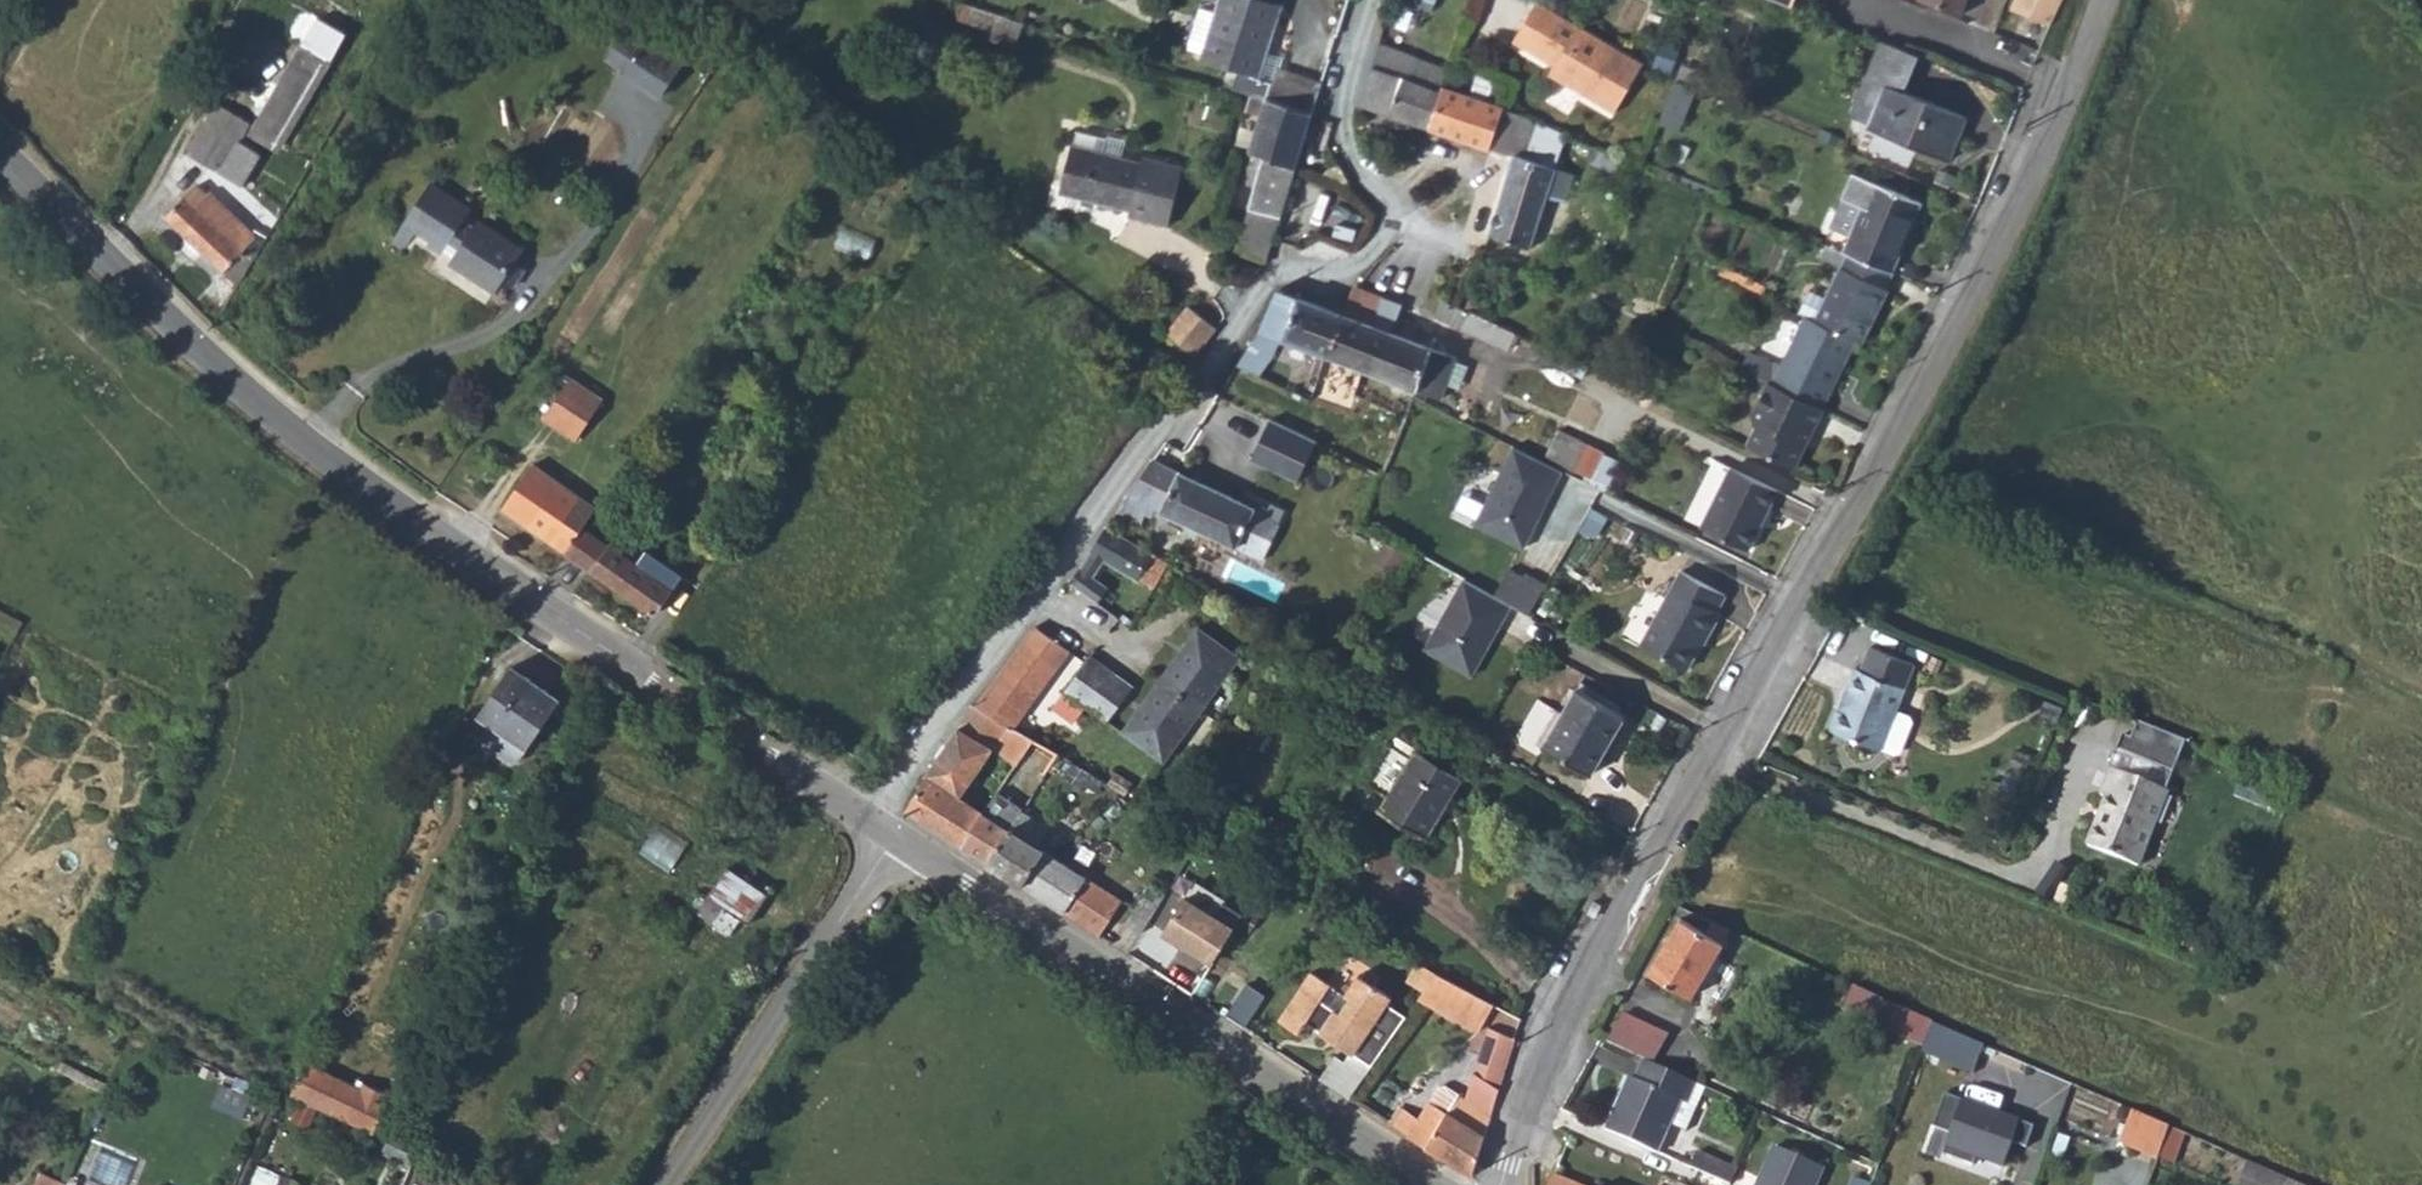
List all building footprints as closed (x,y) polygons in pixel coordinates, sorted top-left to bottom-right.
[(960,0),(956,0),(950,20),(987,32),(986,37),(1012,45),(1020,20),(960,0)] [(1253,74),(1256,75),(1264,52),(1258,49),(1273,1),(1268,0),(1219,0),(1215,14),(1202,54),(1201,58),(1253,74)] [(1432,8),(1435,0),(1404,0),(1432,8)] [(1541,0),(1519,0),(1500,32),(1542,56),(1546,59),(1541,67),(1602,103),(1632,53),(1541,0)] [(1960,12),(1965,0),(1928,0),(1960,12)] [(2048,22),(2058,0),(2015,0),(2012,6),(2048,22)] [(1258,49),(1264,52),(1280,4),(1273,1),(1258,49)] [(1185,48),(1202,54),(1215,14),(1198,8),(1185,48)] [(321,13),(254,121),(248,131),(281,152),(353,30),(321,13)] [(626,63),(662,86),(683,54),(647,31),(644,34),(627,23),(610,48),(628,60),(626,63)] [(1901,89),(1916,54),(1881,40),(1854,103),(1850,104),(1847,108),(1845,112),(1847,116),(1849,119),(1853,119),(1856,118),(1858,116),(1868,120),(1868,125),(1948,157),(1964,116),(1901,89)] [(1421,59),(1377,43),(1360,104),(1428,127),(1440,89),(1415,80),(1421,59)] [(1546,59),(1542,56),(1537,65),(1541,67),(1546,59)] [(1446,68),(1421,59),(1415,80),(1440,89),(1441,85),(1446,68)] [(1309,113),(1312,113),(1321,83),(1274,66),(1270,80),(1264,97),(1309,113)] [(1247,92),(1264,97),(1270,80),(1256,75),(1253,74),(1247,92)] [(1684,127),(1695,83),(1674,78),(1663,121),(1684,127)] [(1428,127),(1488,146),(1503,106),(1441,85),(1440,89),(1428,127)] [(1293,165),(1309,117),(1309,113),(1264,97),(1246,150),(1293,165)] [(189,152),(244,185),(264,152),(243,139),(248,131),(254,121),(220,101),(189,152)] [(1488,146),(1506,152),(1519,113),(1503,106),(1488,146)] [(1527,156),(1539,121),(1519,113),(1506,152),(1512,155),(1488,232),(1529,246),(1547,194),(1563,198),(1572,173),(1527,156)] [(1184,230),(1198,175),(1198,173),(1160,162),(1160,164),(1102,150),(1104,137),(1075,130),(1072,141),(1067,141),(1057,191),(1147,213),(1145,220),(1184,230)] [(1270,240),(1293,165),(1246,150),(1238,180),(1253,186),(1239,231),(1270,240)] [(1848,233),(1842,250),(1848,252),(1890,270),(1919,200),(1851,171),(1842,196),(1860,204),(1848,233)] [(509,264),(519,249),(477,220),(474,226),(461,218),(467,208),(431,183),(391,240),(402,246),(414,230),(427,239),(425,242),(438,250),(444,242),(457,250),(449,261),(492,290),(498,281),(507,287),(518,270),(509,264)] [(203,295),(220,311),(265,236),(253,229),(251,231),(213,194),(202,192),(195,185),(163,217),(183,236),(176,245),(193,262),(201,254),(225,276),(223,279),(219,279),(203,295)] [(1860,204),(1842,196),(1830,224),(1848,233),(1860,204)] [(246,216),(269,230),(276,219),(268,213),(271,207),(258,199),(246,216)] [(1263,262),(1270,240),(1239,231),(1233,251),(1263,262)] [(1882,287),(1890,270),(1848,252),(1827,300),(1817,323),(1864,341),(1885,289),(1882,287)] [(1381,296),(1353,286),(1343,311),(1325,355),(1357,368),(1374,323),(1370,322),(1381,296)] [(1279,337),(1325,355),(1343,311),(1296,294),(1295,296),(1276,288),(1259,327),(1240,355),(1249,359),(1253,351),(1269,358),(1273,332),(1279,334),(1279,337)] [(1807,318),(1817,323),(1827,300),(1810,293),(1801,315),(1807,318)] [(1433,315),(1443,319),(1450,302),(1440,298),(1433,315)] [(1506,347),(1514,330),(1450,302),(1443,319),(1506,347)] [(1215,326),(1186,304),(1165,332),(1195,353),(1215,326)] [(1821,407),(1854,341),(1817,323),(1807,318),(1785,363),(1778,358),(1775,363),(1751,352),(1743,369),(1768,381),(1821,407)] [(1386,328),(1374,323),(1357,368),(1368,372),(1386,328)] [(1391,330),(1386,328),(1368,372),(1374,375),(1391,330)] [(1446,352),(1391,330),(1374,375),(1415,391),(1417,388),(1430,393),(1446,352)] [(1117,364),(1129,372),(1139,359),(1127,349),(1117,364)] [(1249,363),(1264,369),(1269,358),(1253,351),(1249,359),(1249,363)] [(1455,356),(1446,352),(1430,393),(1440,397),(1444,387),(1453,363),(1455,356)] [(1444,387),(1457,391),(1466,368),(1453,363),(1444,387)] [(542,419),(576,441),(603,399),(569,377),(542,419)] [(1812,428),(1823,408),(1821,407),(1768,381),(1751,415),(1755,426),(1747,443),(1795,466),(1805,445),(1803,437),(1807,427),(1812,428)] [(1250,458),(1296,480),(1315,440),(1269,418),(1250,458)] [(1545,454),(1580,471),(1592,445),(1558,428),(1545,454)] [(1602,450),(1592,445),(1580,471),(1590,475),(1602,450)] [(1559,471),(1510,447),(1472,524),(1521,548),(1530,531),(1527,522),(1530,516),(1535,519),(1559,471)] [(1278,524),(1277,523),(1284,510),(1269,502),(1264,512),(1152,458),(1118,509),(1139,519),(1143,511),(1150,514),(1154,507),(1262,558),(1278,524)] [(502,508),(564,551),(582,526),(595,507),(531,464),(502,508)] [(1748,550),(1776,488),(1728,465),(1700,527),(1748,550)] [(1082,568),(1078,567),(1068,580),(1096,601),(1106,585),(1092,576),(1103,561),(1135,581),(1137,578),(1152,589),(1168,563),(1107,525),(1090,549),(1092,551),(1082,568)] [(648,570),(582,526),(564,551),(563,552),(620,592),(616,597),(635,611),(639,605),(655,615),(661,606),(671,612),(691,582),(657,559),(648,570)] [(1508,566),(1493,593),(1511,603),(1527,612),(1545,581),(1525,570),(1523,574),(1508,566)] [(1676,571),(1636,643),(1683,669),(1701,636),(1705,638),(1717,615),(1714,614),(1723,597),(1676,571)] [(1493,593),(1463,576),(1424,647),(1471,673),(1491,638),(1488,636),(1498,619),(1501,621),(1511,603),(1493,593)] [(655,615),(664,621),(671,612),(661,606),(655,615)] [(1498,619),(1488,636),(1491,638),(1501,621),(1498,619)] [(1190,620),(1119,730),(1162,759),(1233,650),(1190,620)] [(1011,727),(1069,649),(1033,624),(974,703),(1011,727)] [(1856,668),(1830,730),(1880,750),(1914,665),(1869,648),(1860,669),(1856,668)] [(1130,687),(1087,656),(1063,691),(1106,721),(1130,687)] [(508,663),(475,711),(490,721),(525,745),(558,697),(508,663)] [(1541,745),(1589,773),(1622,714),(1575,687),(1541,745)] [(1055,752),(1011,727),(974,703),(957,727),(992,749),(999,740),(1007,744),(1040,777),(1055,752)] [(525,745),(490,721),(481,735),(482,743),(507,760),(516,758),(525,745)] [(906,808),(957,843),(984,803),(976,798),(971,802),(959,795),(992,749),(957,727),(955,726),(923,774),(906,808)] [(1378,808),(1425,836),(1461,776),(1414,747),(1409,756),(1388,744),(1365,783),(1385,796),(1378,808)] [(2088,846),(2139,865),(2167,791),(2110,769),(2101,795),(2107,797),(2088,846)] [(984,862),(1019,808),(1008,801),(997,819),(990,813),(993,809),(988,805),(984,803),(957,843),(984,862)] [(1048,827),(1019,808),(984,862),(1096,935),(1120,898),(1038,843),(1048,827)] [(670,868),(688,841),(660,823),(642,850),(670,868)] [(766,890),(726,864),(697,909),(711,919),(722,902),(739,913),(747,919),(766,890)] [(1123,921),(1138,930),(1156,904),(1141,893),(1123,921)] [(1192,895),(1168,931),(1214,961),(1237,925),(1192,895)] [(1604,904),(1595,900),(1589,914),(1597,918),(1604,904)] [(711,919),(728,930),(739,913),(722,902),(711,919)] [(1645,975),(1688,999),(1722,942),(1680,916),(1645,975)] [(1369,1064),(1404,1014),(1383,1000),(1387,992),(1355,971),(1342,992),(1347,995),(1337,1010),(1317,996),(1327,981),(1307,969),(1276,1018),(1295,1031),(1302,1020),(1369,1064)] [(1473,1028),(1490,1004),(1433,971),(1416,996),(1473,1028)] [(1248,980),(1230,1011),(1248,1022),(1266,991),(1248,980)] [(1342,992),(1327,981),(1317,996),(1337,1010),(1347,995),(1342,992)] [(1874,1023),(1923,1047),(1932,1024),(1884,1001),(1874,1023)] [(1496,1002),(1489,1016),(1515,1029),(1522,1015),(1496,1002)] [(1654,1062),(1676,1072),(1689,1047),(1665,1036),(1666,1034),(1623,1014),(1609,1045),(1652,1064),(1654,1062)] [(1970,1073),(1982,1045),(1932,1024),(1923,1047),(1921,1052),(1970,1073)] [(1470,1175),(1513,1037),(1485,1026),(1464,1095),(1455,1090),(1448,1103),(1442,1100),(1437,1105),(1427,1099),(1416,1116),(1403,1109),(1391,1125),(1461,1171),(1470,1175)] [(287,1091),(369,1131),(388,1092),(360,1080),(358,1084),(302,1058),(287,1091)] [(1682,1130),(1701,1088),(1640,1060),(1632,1081),(1625,1079),(1602,1131),(1654,1152),(1667,1123),(1682,1130)] [(1328,1084),(1336,1089),(1342,1080),(1334,1074),(1328,1084)] [(2023,1146),(2030,1126),(1942,1093),(1930,1126),(1947,1132),(1939,1153),(1970,1164),(1973,1156),(2000,1165),(2009,1141),(2023,1146)] [(2145,1153),(2155,1157),(2167,1125),(2129,1108),(2116,1139),(2145,1153)] [(2172,1164),(2185,1133),(2167,1125),(2155,1157),(2172,1164)] [(1757,1184),(1815,1184),(1822,1169),(1773,1148),(1757,1184)] [(1735,1169),(1695,1152),(1688,1167),(1729,1184),(1735,1169)] [(2247,1159),(2235,1184),(2303,1184),(2247,1159)] [(286,1173),(257,1161),(246,1184),(280,1184),(286,1173)] [(34,1184),(65,1184),(67,1177),(38,1169),(34,1184)] [(1548,1184),(1578,1184),(1552,1175),(1548,1184)] [(1851,1184),(1870,1184),(1871,1182),(1854,1176),(1851,1184)]
